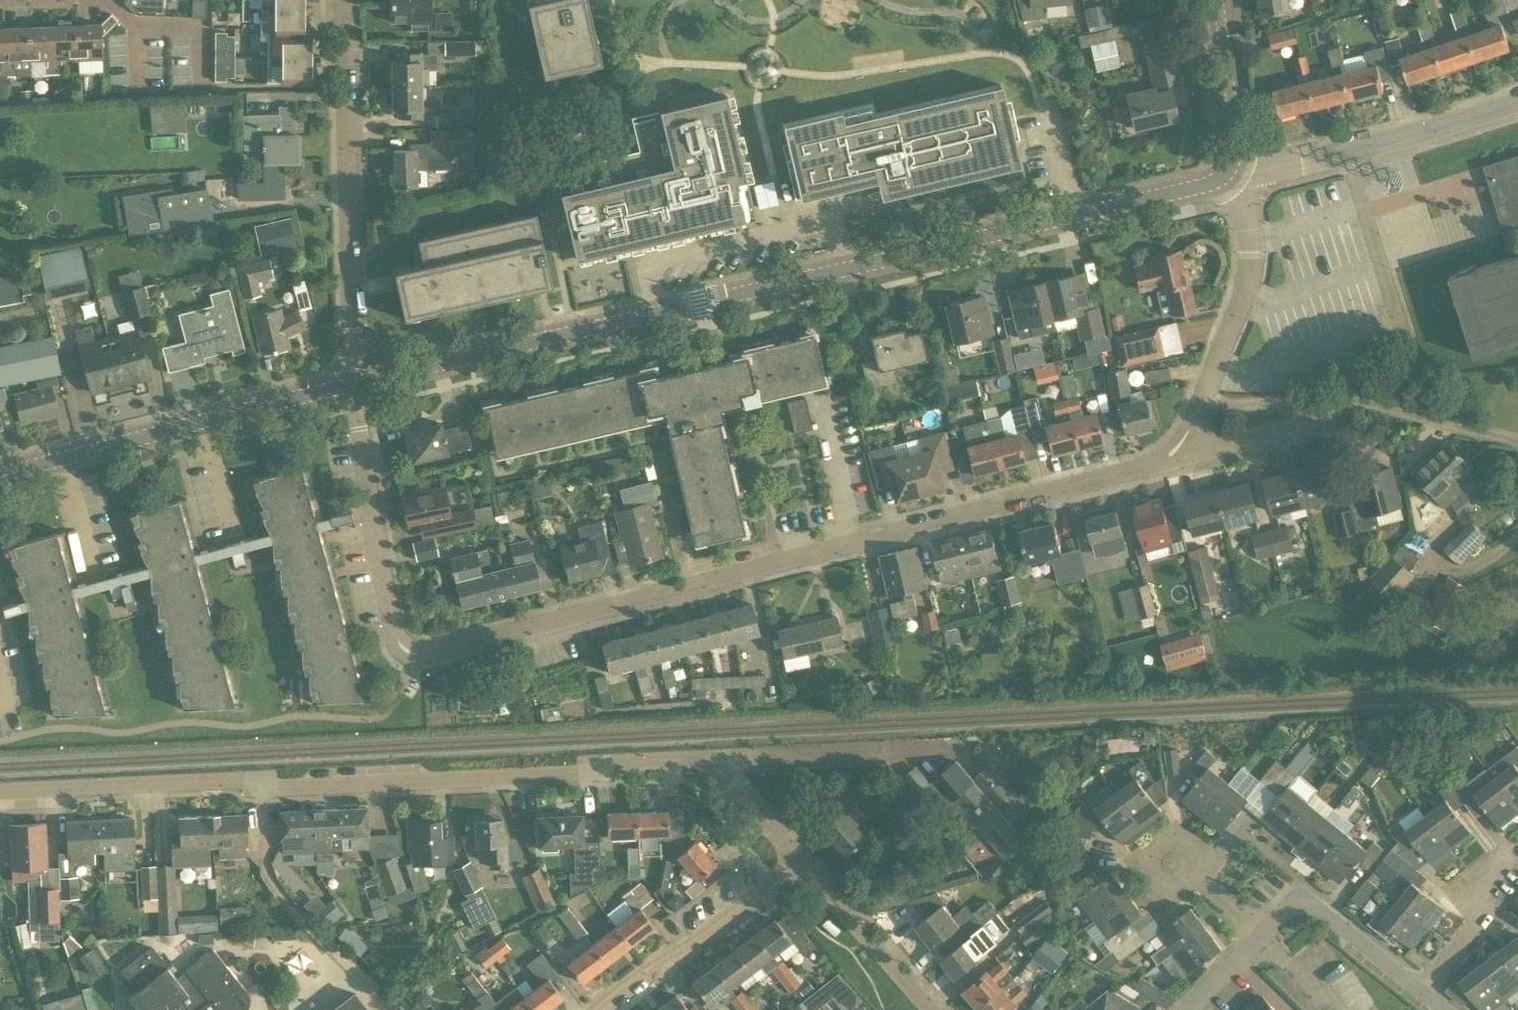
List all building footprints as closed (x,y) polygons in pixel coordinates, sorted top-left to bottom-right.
[(123,2),(131,12),(162,13),(163,0),(125,0),(123,2)] [(259,11),(311,11),(311,8),(304,8),(304,0),(259,0),(259,11)] [(430,0),(391,0),(391,22),(408,22),(408,31),(431,31),(430,0)] [(587,2),(587,0),(526,0),(543,78),(601,65),(587,2)] [(1073,4),(1073,0),(1031,0),(1032,9),(1021,11),(1025,23),(1046,20),(1044,8),(1073,4)] [(1263,15),(1290,12),(1288,0),(1260,0),(1263,15)] [(1513,9),(1509,0),(1491,0),(1494,7),(1497,15),(1513,9)] [(1513,9),(1517,6),(1517,0),(1509,0),(1513,9)] [(1087,27),(1088,27),(1109,22),(1111,22),(1106,3),(1083,9),(1087,27)] [(1467,36),(1476,61),(1509,49),(1501,24),(1497,15),(1494,7),(1484,11),(1490,28),(1467,36)] [(1456,30),(1468,26),(1463,9),(1451,13),(1456,30)] [(259,36),(267,36),(304,34),(304,14),(311,14),(311,11),(259,11),(259,36)] [(76,25),(78,59),(102,58),(101,37),(117,21),(111,15),(101,25),(101,24),(76,25)] [(1409,83),(1442,72),(1434,47),(1431,38),(1435,37),(1430,21),(1417,25),(1422,40),(1419,41),(1423,51),(1404,57),(1399,38),(1385,42),(1392,67),(1402,64),(1409,83)] [(78,59),(76,25),(52,26),(54,75),(64,74),(64,66),(61,66),(61,60),(78,59)] [(54,75),(52,26),(27,28),(29,61),(46,60),(47,67),(44,67),(45,75),(54,75)] [(29,61),(27,28),(4,29),(7,77),(16,76),(16,68),(13,68),(13,62),(29,61)] [(1297,42),(1294,29),(1269,35),(1272,48),(1297,42)] [(234,37),(226,37),(226,33),(214,33),(214,82),(226,82),(226,79),(234,79),(234,37)] [(267,36),(267,59),(319,59),(319,56),(311,56),(311,34),(304,34),(267,36)] [(1442,72),(1476,61),(1467,36),(1434,47),(1442,72)] [(1144,42),(1156,94),(1127,101),(1134,129),(1176,119),(1172,103),(1183,100),(1169,37),(1144,42)] [(1096,73),(1119,67),(1113,40),(1090,45),(1096,73)] [(444,57),(475,56),(474,41),(444,42),(444,57)] [(1328,50),(1332,66),(1344,62),(1340,47),(1328,50)] [(1342,74),(1349,100),(1384,91),(1378,71),(1389,68),(1383,47),(1364,52),(1368,67),(1342,74)] [(392,86),(421,86),(428,86),(428,70),(435,70),(435,55),(420,55),(420,53),(396,53),(396,62),(391,62),(392,86)] [(1297,76),(1311,72),(1306,55),(1293,59),(1297,76)] [(319,62),(319,59),(267,59),(267,84),(311,84),(311,62),(319,62)] [(1315,108),(1349,100),(1342,74),(1308,82),(1315,108)] [(1280,117),(1315,108),(1308,82),(1273,91),(1280,117)] [(800,200),(802,199),(801,196),(879,177),(883,191),(991,165),(988,156),(1014,150),(1016,159),(1018,159),(1000,85),(998,86),(1000,93),(842,130),(838,116),(785,129),(784,125),(782,126),(800,200)] [(392,110),(396,110),(396,118),(421,118),(421,115),(437,115),(437,100),(421,100),(421,86),(392,86),(392,110)] [(575,259),(746,219),(737,183),(746,181),(725,94),(631,117),(640,155),(624,159),(623,154),(554,170),(575,259)] [(150,132),(185,130),(183,102),(149,104),(150,132)] [(264,162),(298,161),(297,136),(292,136),(291,107),(279,107),(279,115),(243,117),(244,150),(264,149),(264,162)] [(448,113),(448,126),(473,125),(473,112),(448,113)] [(416,187),(416,170),(457,169),(457,160),(468,159),(467,146),(474,145),(473,130),(448,131),(449,143),(414,145),(414,150),(392,151),(394,188),(416,187)] [(1486,169),(1485,167),(1484,167),(1494,200),(1517,192),(1517,159),(1486,169)] [(213,221),(207,187),(195,189),(194,180),(162,186),(164,194),(157,195),(158,202),(142,205),(147,231),(144,232),(144,233),(213,221)] [(421,265),(392,271),(403,320),(552,287),(535,213),(416,240),(421,265)] [(293,215),(256,223),(263,254),(299,246),(293,215)] [(44,294),(60,290),(51,250),(35,253),(44,294)] [(1152,258),(1153,260),(1133,265),(1139,291),(1159,286),(1160,291),(1165,291),(1171,317),(1195,311),(1185,266),(1180,266),(1177,252),(1152,258)] [(1451,278),(1475,357),(1517,343),(1517,257),(1451,278)] [(261,294),(253,263),(235,267),(243,299),(261,294)] [(1045,283),(1054,320),(1073,315),(1079,339),(1104,333),(1098,306),(1089,308),(1081,274),(1045,283)] [(301,307),(311,305),(308,282),(298,283),(301,307)] [(1056,330),(1054,320),(1045,283),(1009,291),(1017,328),(1016,329),(1018,339),(1056,330)] [(23,301),(20,286),(0,289),(0,306),(23,301)] [(131,318),(149,313),(142,287),(124,292),(131,318)] [(232,355),(244,352),(228,289),(209,294),(212,307),(178,316),(185,342),(162,348),(168,372),(202,363),(200,356),(230,348),(232,355)] [(954,343),(991,334),(983,297),(946,306),(954,343)] [(288,347),(286,337),(304,328),(296,311),(281,319),(279,310),(252,316),(261,354),(288,347)] [(112,390),(121,387),(108,339),(95,343),(91,326),(75,331),(92,393),(111,388),(112,390)] [(1165,355),(1157,326),(1113,336),(1120,366),(1165,355)] [(896,383),(892,368),(926,360),(919,331),(904,334),(903,329),(869,336),(875,360),(861,364),(867,390),(896,383)] [(149,378),(137,332),(108,339),(121,387),(130,385),(129,383),(149,378)] [(781,384),(794,381),(795,386),(810,382),(809,378),(824,374),(815,335),(728,355),(730,360),(657,377),(655,368),(485,408),(494,447),(510,444),(511,448),(525,444),(524,440),(538,437),(539,441),(566,435),(565,431),(578,428),(579,432),(581,431),(580,427),(594,424),(595,428),(622,422),(621,418),(634,415),(635,419),(664,412),(669,434),(676,432),(679,445),(683,444),(686,457),(682,458),(682,461),(687,460),(690,473),(686,474),(692,501),(696,500),(699,514),(695,515),(698,529),(703,528),(706,544),(746,535),(720,422),(725,421),(722,408),(742,404),(740,396),(741,396),(740,394),(754,391),(755,395),(782,389),(781,384)] [(60,374),(53,337),(0,347),(0,385),(60,374)] [(1001,374),(1013,371),(1005,338),(993,341),(1001,374)] [(1043,345),(1015,353),(1019,368),(1047,360),(1043,345)] [(943,348),(936,350),(939,371),(948,368),(943,348)] [(1063,399),(1076,447),(1101,441),(1092,406),(1080,409),(1068,362),(1055,365),(1063,399)] [(1146,383),(1169,379),(1167,367),(1144,372),(1146,383)] [(1127,396),(1129,396),(1125,370),(1104,373),(1109,398),(1114,397),(1127,396)] [(52,392),(58,390),(54,377),(37,382),(39,389),(15,395),(22,423),(57,413),(52,392)] [(960,384),(963,398),(979,395),(976,380),(960,384)] [(8,407),(3,388),(0,388),(0,409),(8,407)] [(1127,396),(1114,397),(1117,408),(1129,405),(1127,396)] [(787,402),(794,433),(813,429),(805,397),(787,402)] [(1076,447),(1063,399),(1051,402),(1057,424),(1044,428),(1042,418),(1040,418),(1034,397),(1022,400),(1028,421),(1034,443),(1047,439),(1051,454),(1076,447)] [(1138,434),(1150,431),(1150,427),(1151,426),(1145,401),(1129,405),(1117,408),(1123,434),(1136,430),(1138,434)] [(986,421),(998,468),(1023,461),(1020,449),(1034,445),(1034,443),(1028,421),(1013,425),(1016,435),(1005,438),(1000,417),(986,421)] [(962,427),(967,448),(966,448),(973,474),(998,468),(986,421),(962,427)] [(412,462),(446,453),(471,448),(465,425),(441,431),(440,424),(405,432),(412,462)] [(923,452),(909,456),(919,494),(943,488),(937,465),(950,462),(943,433),(920,439),(923,452)] [(895,501),(919,494),(909,456),(905,443),(868,452),(876,481),(889,478),(895,501)] [(1445,506),(1478,476),(1448,443),(1415,473),(1445,506)] [(1305,505),(1337,497),(1328,463),(1297,471),(1305,505)] [(1373,472),(1356,476),(1364,509),(1352,512),(1356,530),(1357,530),(1379,524),(1376,512),(1400,506),(1390,467),(1385,469),(1384,465),(1372,468),(1373,472)] [(301,467),(249,481),(263,509),(257,512),(272,541),(274,568),(279,568),(281,595),(287,595),(288,622),(294,622),(295,649),(301,649),(302,676),(308,676),(309,703),(363,701),(301,467)] [(1305,505),(1297,471),(1265,479),(1274,513),(1305,505)] [(647,505),(656,503),(650,480),(619,488),(625,510),(615,512),(623,543),(624,542),(630,565),(661,557),(647,505)] [(1249,482),(1217,491),(1226,526),(1227,530),(1240,526),(1243,521),(1258,517),(1249,482)] [(491,505),(471,509),(448,514),(443,489),(402,498),(403,506),(401,508),(403,519),(406,519),(408,527),(418,525),(421,539),(475,527),(475,526),(494,523),(491,505)] [(1226,526),(1217,491),(1186,499),(1194,534),(1226,526)] [(178,500),(126,514),(140,542),(134,545),(149,574),(150,601),(156,601),(157,628),(163,628),(165,655),(171,655),(172,682),(178,682),(179,709),(233,707),(178,500)] [(1144,542),(1169,536),(1173,552),(1186,549),(1181,526),(1168,529),(1161,501),(1136,507),(1144,542)] [(1352,512),(1352,509),(1333,513),(1339,539),(1358,535),(1357,530),(1356,530),(1352,512)] [(332,524),(332,525),(353,519),(350,510),(330,516),(330,518),(325,520),(326,526),(332,524)] [(1092,542),(1101,539),(1105,555),(1119,552),(1119,550),(1126,548),(1123,534),(1117,511),(1086,519),(1087,523),(1082,524),(1086,538),(1090,537),(1092,542)] [(577,528),(581,543),(560,549),(568,580),(600,572),(596,557),(609,553),(601,521),(577,528)] [(1069,558),(1063,560),(1054,522),(1020,531),(1028,562),(1046,558),(1048,564),(1054,562),(1059,583),(1075,579),(1069,558)] [(1459,564),(1486,537),(1472,522),(1444,549),(1459,564)] [(1288,524),(1270,529),(1276,554),(1294,550),(1288,524)] [(962,536),(970,567),(981,565),(984,573),(1001,569),(991,528),(962,536)] [(1258,559),(1276,554),(1270,529),(1251,534),(1258,559)] [(55,533),(4,547),(18,574),(12,577),(27,606),(28,634),(34,633),(35,661),(41,660),(42,688),(48,687),(49,715),(103,712),(55,533)] [(972,576),(970,567),(962,536),(932,543),(943,584),(972,576)] [(416,561),(438,556),(434,538),(412,543),(416,561)] [(509,597),(540,589),(528,540),(510,545),(515,566),(502,569),(509,597)] [(245,560),(243,554),(240,543),(229,546),(232,557),(231,557),(233,563),(245,560)] [(1420,557),(1401,544),(1393,556),(1412,568),(1420,557)] [(1221,597),(1207,545),(1189,550),(1202,602),(1221,597)] [(912,591),(926,588),(917,547),(880,556),(889,597),(904,593),(905,600),(891,603),(894,620),(918,614),(912,591)] [(461,609),(509,597),(502,569),(481,575),(479,567),(490,564),(486,549),(475,552),(449,558),(461,609)] [(1450,573),(1426,615),(1448,628),(1473,586),(1450,573)] [(136,607),(127,574),(106,579),(111,596),(122,593),(127,610),(136,607)] [(1022,601),(1015,575),(997,579),(1003,605),(1022,601)] [(1141,618),(1157,613),(1149,583),(1133,588),(1135,597),(1141,618)] [(734,640),(759,633),(751,604),(726,610),(734,640)] [(895,642),(887,607),(870,610),(879,646),(895,642)] [(734,640),(726,610),(701,617),(709,647),(734,640)] [(926,631),(940,628),(935,610),(922,613),(926,631)] [(782,658),(823,649),(843,645),(836,616),(816,620),(817,621),(777,630),(782,658)] [(709,647),(701,617),(676,624),(684,653),(709,647)] [(676,624),(651,630),(659,660),(669,657),(684,653),(676,624)] [(948,643),(960,640),(957,628),(945,631),(948,643)] [(659,660),(651,630),(626,637),(634,667),(642,693),(653,690),(645,664),(659,660)] [(1168,669),(1207,658),(1200,633),(1161,644),(1168,669)] [(634,667),(626,637),(601,644),(609,673),(634,667)] [(672,668),(662,671),(666,686),(676,683),(672,668)] [(598,694),(609,691),(605,675),(594,678),(598,694)] [(764,685),(763,675),(738,676),(738,686),(764,685)] [(738,676),(713,677),(713,687),(715,687),(737,686),(738,686),(738,676)] [(691,688),(713,687),(713,677),(691,678),(691,688)] [(1308,739),(1292,764),(1303,771),(1319,746),(1308,739)] [(1494,779),(1517,811),(1517,746),(1507,754),(1514,764),(1494,779)] [(1176,749),(1165,750),(1167,775),(1179,774),(1176,749)] [(1182,800),(1202,816),(1229,783),(1209,767),(1217,759),(1206,750),(1191,770),(1200,778),(1182,800)] [(991,765),(974,779),(957,759),(930,781),(948,802),(954,797),(1006,858),(1013,852),(1023,863),(1035,852),(1026,841),(1012,823),(1029,808),(991,765)] [(1346,775),(1352,768),(1342,760),(1337,767),(1346,775)] [(1137,778),(1116,793),(1142,827),(1145,831),(1160,820),(1161,816),(1159,814),(1162,812),(1145,789),(1155,782),(1140,761),(1130,769),(1137,778)] [(1262,819),(1282,835),(1308,803),(1288,787),(1296,777),(1276,761),(1260,781),(1279,798),(1262,819)] [(858,770),(836,774),(840,799),(862,795),(858,770)] [(1481,805),(1499,828),(1517,813),(1517,811),(1494,779),(1474,795),(1467,785),(1457,793),(1464,803),(1472,813),(1481,805)] [(1249,799),(1229,783),(1202,816),(1222,832),(1249,799)] [(1426,816),(1451,849),(1472,833),(1455,811),(1464,803),(1457,793),(1449,783),(1439,791),(1446,801),(1427,815),(1426,816)] [(1359,800),(1364,793),(1355,785),(1349,792),(1359,800)] [(1145,831),(1142,827),(1116,793),(1096,809),(1089,799),(1076,809),(1071,834),(1091,839),(1094,827),(1104,820),(1121,843),(1125,840),(1127,842),(1130,843),(1145,831)] [(845,855),(864,838),(849,820),(859,811),(850,801),(840,810),(840,811),(820,828),(845,855)] [(1298,855),(1301,851),(1327,819),(1308,803),(1282,835),(1295,846),(1292,849),(1298,855)] [(1453,855),(1450,850),(1451,849),(1426,816),(1427,815),(1418,805),(1397,821),(1398,822),(1389,829),(1404,849),(1414,842),(1431,864),(1433,862),(1435,865),(1439,866),(1453,855)] [(367,836),(369,836),(368,807),(339,809),(341,837),(351,837),(351,849),(368,849),(367,836)] [(315,838),(316,849),(316,858),(331,857),(331,849),(341,848),(341,837),(339,809),(312,810),(313,838),(315,838)] [(282,851),(316,849),(315,838),(313,838),(312,810),(279,812),(280,840),(282,839),(282,851)] [(637,812),(638,836),(661,835),(669,834),(668,810),(637,812)] [(661,837),(671,848),(674,845),(672,843),(676,840),(676,841),(682,836),(677,829),(681,829),(680,810),(668,810),(669,834),(661,835),(661,837)] [(607,837),(638,836),(637,812),(606,813),(607,837)] [(214,846),(218,846),(219,858),(245,857),(245,845),(247,845),(246,814),(212,815),(214,846)] [(214,846),(212,815),(178,817),(180,847),(172,847),(173,865),(155,866),(157,899),(158,899),(160,933),(178,932),(174,867),(209,865),(208,846),(214,846)] [(501,819),(489,820),(489,815),(466,816),(466,835),(476,835),(476,845),(477,845),(478,859),(491,858),(491,869),(508,868),(507,833),(502,833),(501,819)] [(581,815),(538,817),(539,845),(542,845),(542,850),(557,850),(557,845),(573,844),(574,871),(569,872),(570,895),(601,880),(599,841),(582,842),(581,815)] [(134,849),(133,818),(99,820),(101,851),(103,851),(105,871),(135,870),(134,849)] [(1320,867),(1346,835),(1327,819),(1301,851),(1298,855),(1303,858),(1306,855),(1320,867)] [(95,864),(94,851),(101,851),(99,820),(66,822),(68,853),(70,853),(70,865),(95,864)] [(428,887),(420,863),(452,861),(451,838),(440,838),(440,822),(408,824),(410,849),(412,849),(412,862),(406,865),(415,892),(428,887)] [(42,881),(40,868),(48,867),(46,823),(9,825),(11,869),(12,869),(12,883),(42,881)] [(1035,852),(1023,863),(1022,864),(1031,874),(1053,855),(1035,834),(1026,841),(1035,852)] [(1366,851),(1346,835),(1320,867),(1340,883),(1358,861),(1367,869),(1384,850),(1374,842),(1366,851)] [(674,845),(671,848),(677,855),(689,845),(682,836),(676,841),(676,840),(672,843),(674,845)] [(694,841),(689,845),(677,855),(676,856),(697,880),(715,865),(694,841)] [(639,864),(639,848),(627,848),(628,864),(639,864)] [(1403,875),(1411,865),(1392,849),(1384,859),(1403,875)] [(386,896),(406,889),(395,857),(375,864),(386,896)] [(473,929),(479,926),(483,935),(500,927),(480,887),(482,886),(470,861),(452,870),(464,894),(466,894),(468,899),(460,902),(473,929)] [(953,870),(957,884),(982,878),(978,864),(953,870)] [(157,899),(155,866),(140,867),(142,900),(157,899)] [(554,903),(538,868),(521,876),(537,911),(554,903)] [(1085,875),(1086,876),(1066,890),(1073,900),(1078,898),(1093,918),(1127,893),(1111,872),(1101,880),(1093,869),(1085,875)] [(61,900),(79,898),(78,877),(60,878),(61,900)] [(1361,907),(1377,887),(1367,879),(1352,898),(1361,907)] [(1022,896),(1032,908),(1058,889),(1059,880),(1022,896)] [(615,926),(630,945),(654,926),(640,908),(653,899),(640,882),(630,890),(632,894),(623,901),(633,913),(615,926)] [(1428,929),(1445,909),(1412,883),(1396,902),(1428,929)] [(38,922),(60,921),(58,888),(37,889),(38,922)] [(929,905),(935,912),(944,905),(945,904),(934,891),(918,896),(929,904),(929,905)] [(1127,893),(1093,918),(1108,938),(1104,941),(1111,951),(1138,931),(1131,922),(1142,913),(1138,908),(1127,893)] [(952,949),(989,920),(999,912),(989,899),(979,908),(971,914),(966,906),(953,916),(944,905),(935,912),(916,926),(932,947),(943,939),(952,949)] [(328,900),(324,904),(313,914),(326,929),(341,915),(328,900)] [(1023,934),(1042,920),(1054,911),(1046,901),(1016,924),(1023,934)] [(1412,949),(1428,929),(1396,902),(1386,914),(1380,909),(1369,923),(1394,943),(1399,937),(1412,949)] [(581,982),(608,962),(593,943),(595,942),(567,907),(558,915),(585,950),(567,964),(581,982)] [(1159,964),(1173,954),(1206,929),(1191,908),(1157,933),(1165,944),(1151,954),(1159,964)] [(791,940),(774,919),(753,935),(775,964),(781,959),(784,957),(778,950),(791,940)] [(978,957),(992,947),(998,942),(984,924),(989,920),(952,949),(953,951),(942,959),(957,978),(980,960),(978,957)] [(1020,936),(1028,946),(1049,930),(1042,920),(1023,934),(1020,936)] [(608,962),(630,945),(615,926),(595,942),(593,943),(608,962)] [(1188,974),(1222,949),(1206,929),(1173,954),(1188,974)] [(1111,951),(1119,962),(1146,943),(1138,931),(1111,951)] [(212,933),(198,934),(199,944),(212,943),(212,933)] [(775,964),(753,935),(733,951),(750,972),(760,965),(765,972),(770,968),(775,964)] [(1049,935),(1032,958),(1050,971),(1067,949),(1049,935)] [(493,960),(510,948),(501,936),(485,948),(493,960)] [(1500,951),(1517,975),(1517,937),(1500,951)] [(138,988),(129,996),(140,1009),(246,1009),(248,1005),(249,999),(247,993),(212,949),(176,978),(152,947),(123,969),(138,988)] [(104,968),(91,949),(80,956),(92,975),(104,968)] [(729,988),(750,972),(733,951),(712,966),(729,988)] [(1517,989),(1517,975),(1500,951),(1480,966),(1505,999),(1517,989)] [(533,1009),(546,1009),(563,997),(550,981),(558,976),(541,953),(527,965),(541,984),(524,997),(533,1009)] [(770,968),(779,980),(784,975),(786,978),(792,973),(781,959),(775,964),(770,968)] [(1000,961),(988,972),(987,971),(964,990),(978,1006),(1001,987),(1013,976),(1000,961)] [(735,996),(729,988),(712,966),(691,983),(708,1004),(718,997),(723,1004),(729,1000),(735,996)] [(1505,999),(1480,966),(1459,982),(1481,1009),(1490,1009),(1505,999)] [(478,997),(487,990),(471,970),(462,977),(478,997)] [(800,984),(792,973),(786,978),(784,975),(779,980),(789,992),(800,984)] [(838,973),(823,984),(832,996),(843,1009),(859,997),(838,973)] [(1157,1002),(1163,990),(1141,978),(1135,989),(1157,1002)] [(1001,987),(978,1006),(981,1009),(1012,1009),(1017,1005),(1015,1004),(1028,993),(1019,983),(1007,994),(1001,987)] [(83,987),(89,1009),(99,1007),(92,985),(83,987)] [(487,990),(478,997),(482,1002),(472,1009),(502,1009),(487,990)] [(1113,990),(1109,994),(1108,991),(1087,1008),(1089,1009),(1125,1009),(1134,1003),(1113,990)] [(737,1009),(745,1009),(746,1009),(744,1006),(749,1002),(741,991),(735,996),(729,1000),(737,1009)] [(45,1009),(84,1009),(80,994),(43,1004),(45,1009)] [(356,994),(335,1009),(368,1009),(356,994)] [(656,1009),(688,1009),(676,995),(656,1009)] [(524,997),(507,1009),(533,1009),(524,997)] [(1262,997),(1249,1009),(1276,1009),(1262,997)]
